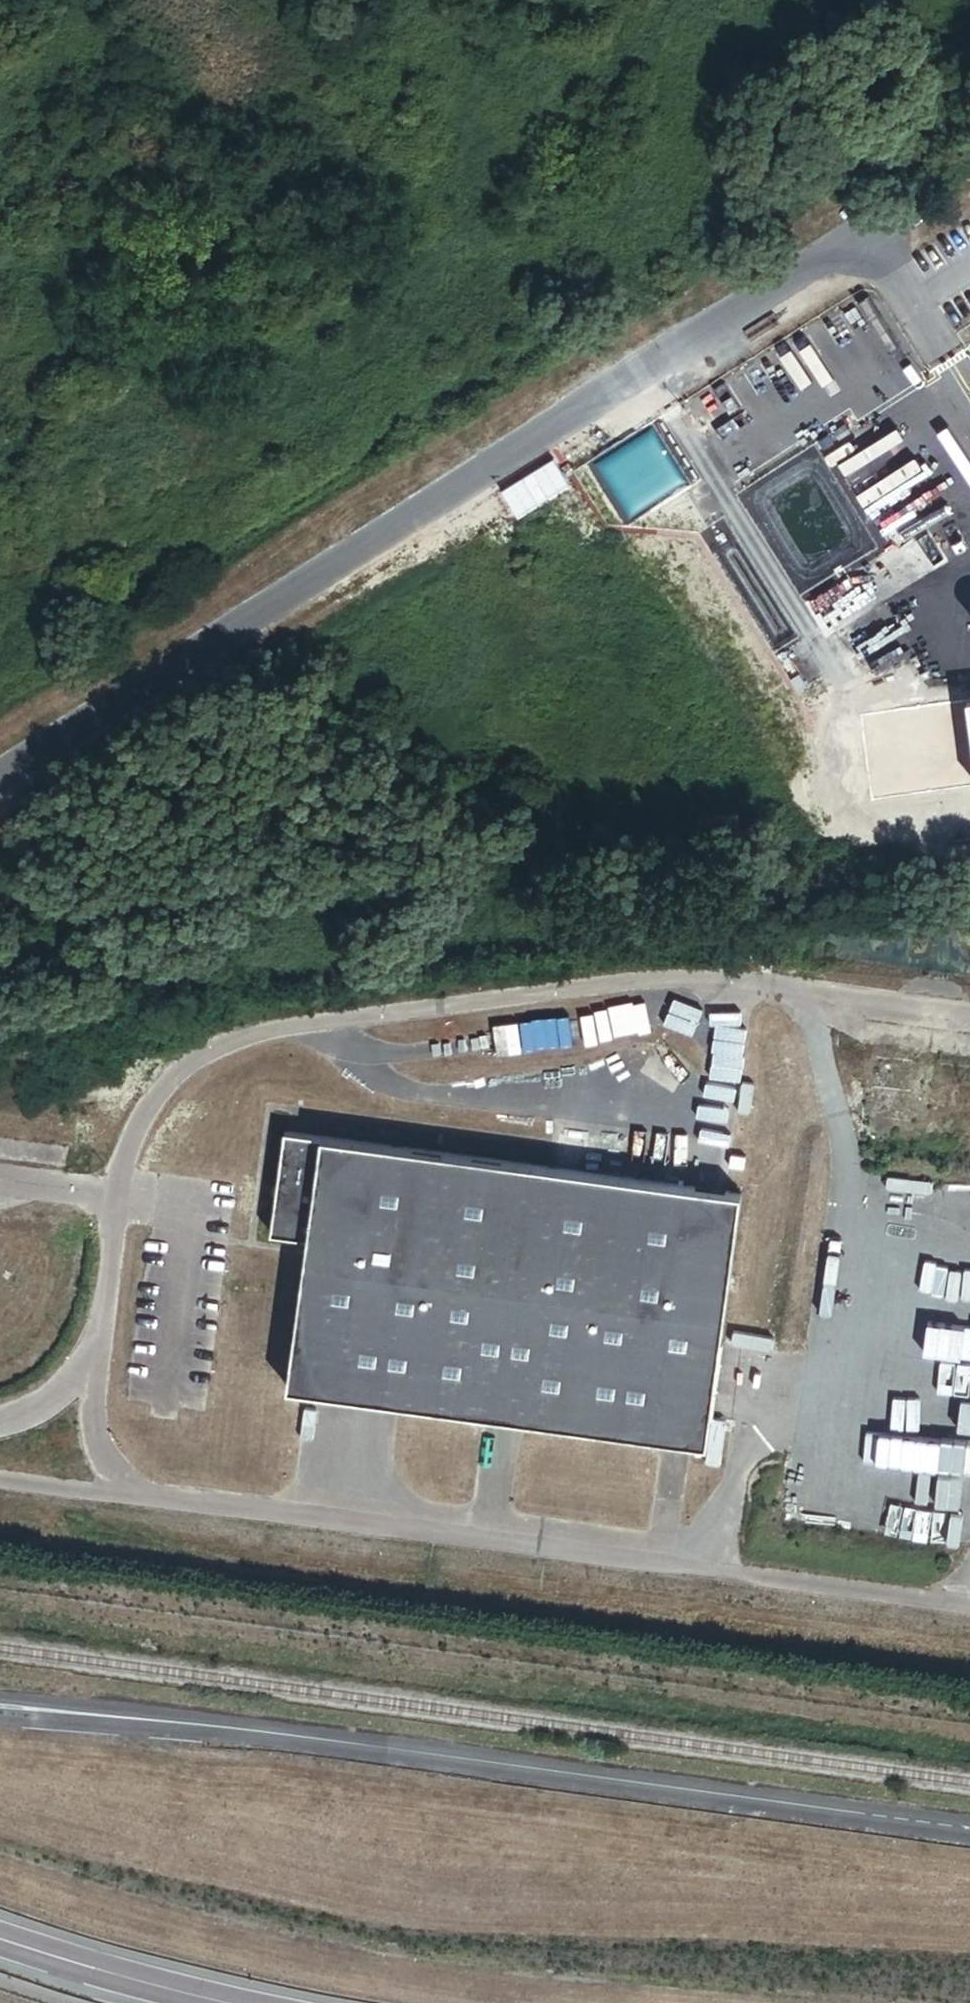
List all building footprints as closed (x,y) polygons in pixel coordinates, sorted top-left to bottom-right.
[(738,1190),(281,1124),(267,1218),(304,1223),(281,1379),(702,1441),(738,1190)]
